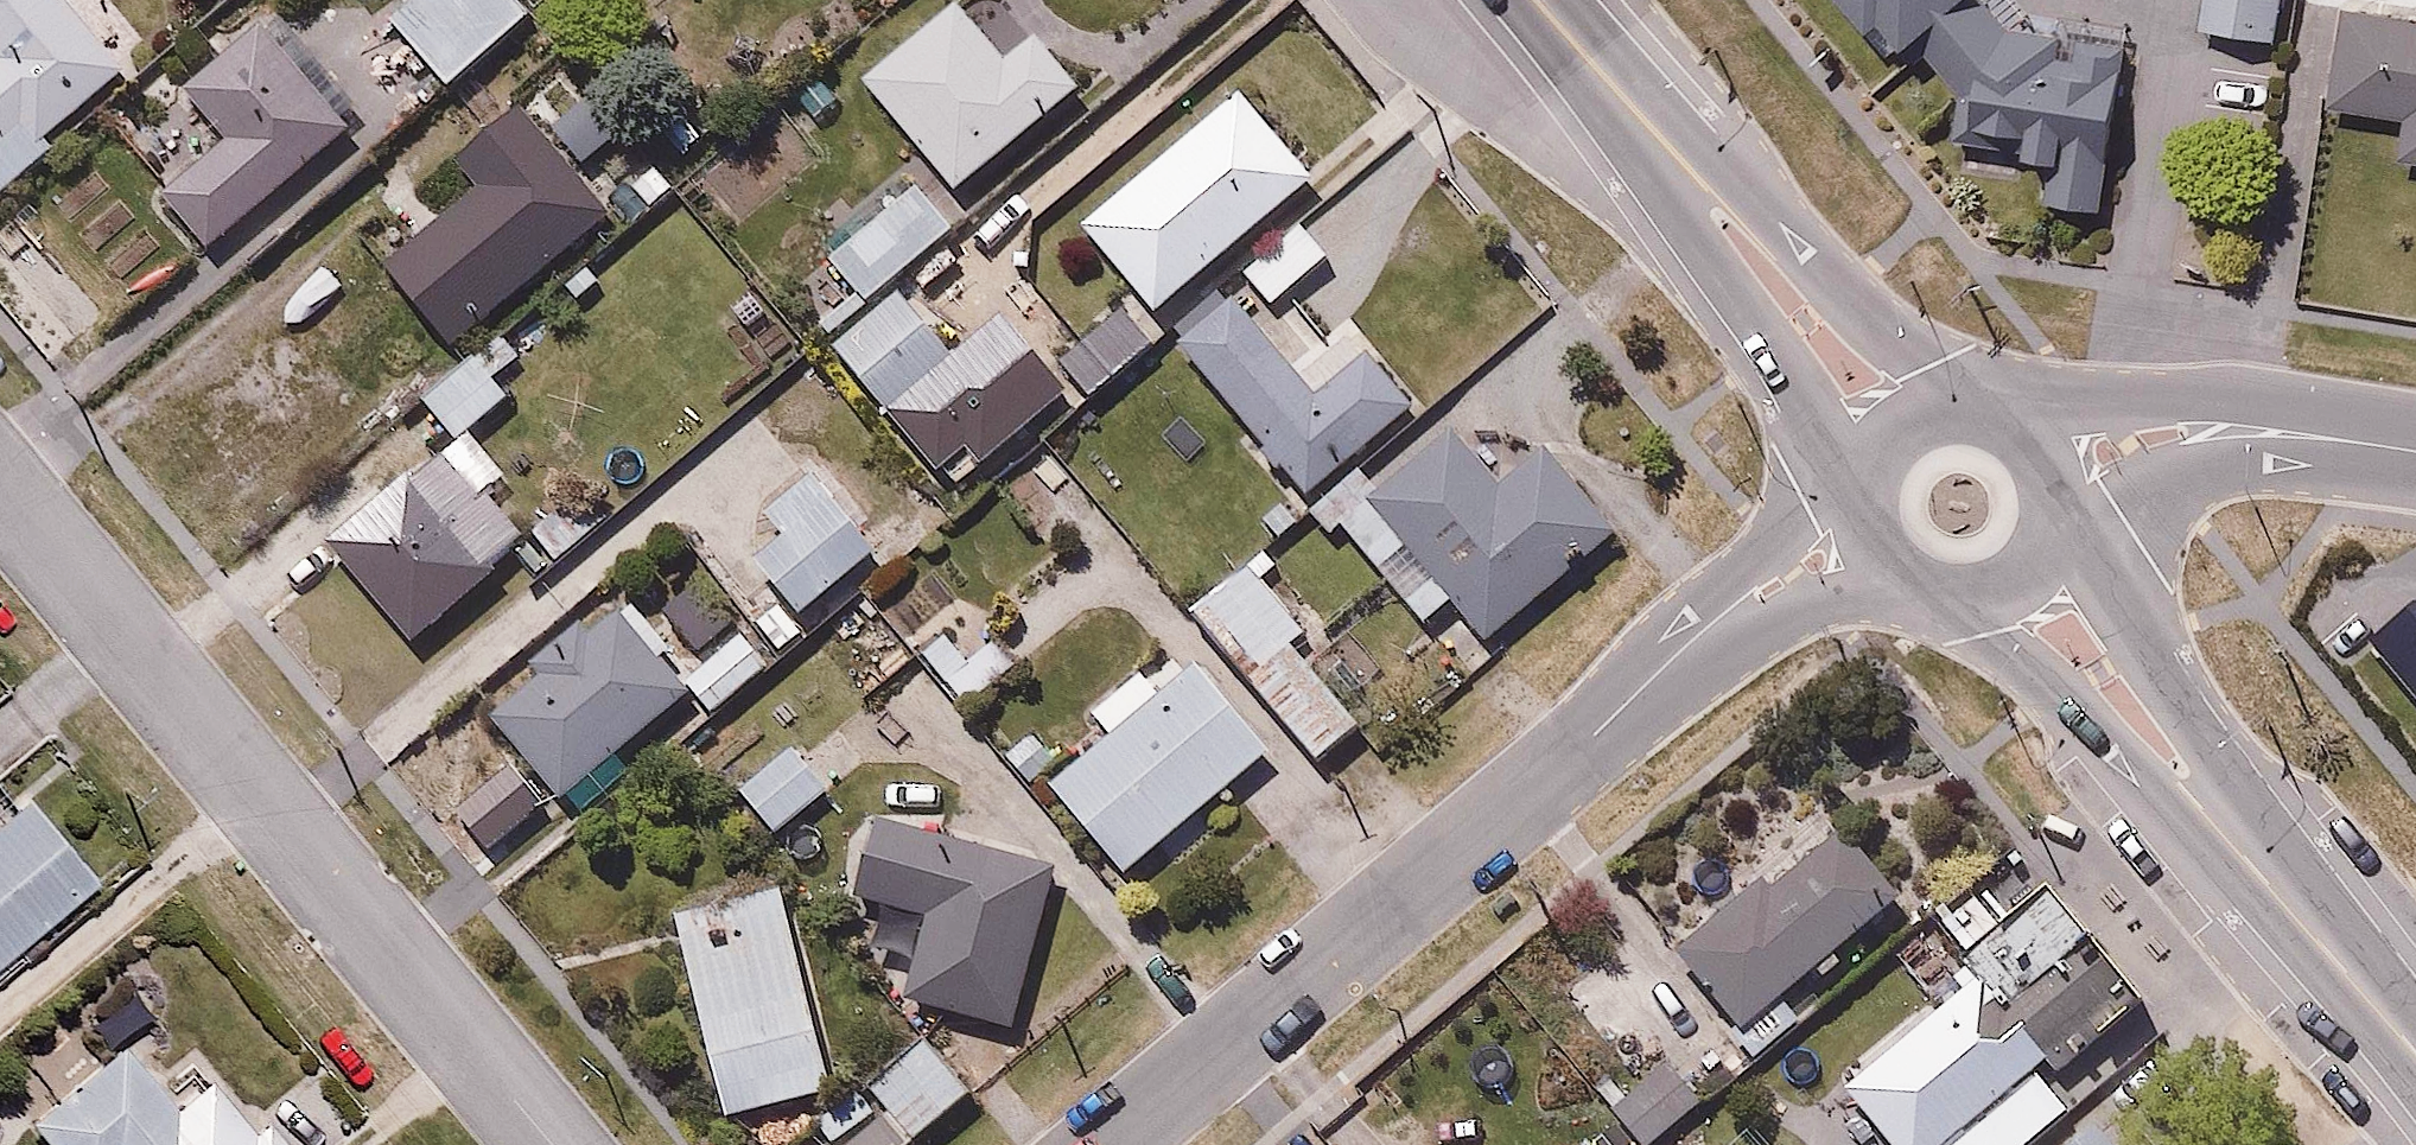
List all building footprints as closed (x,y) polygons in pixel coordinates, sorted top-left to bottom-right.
[(68,0),(0,0),(0,55),(10,67),(0,76),(0,203),(58,156),(50,145),(132,73),(68,0)] [(535,0),(410,0),(396,13),(460,83),(542,8),(535,0)] [(968,0),(961,0),(872,72),(963,184),(1089,81),(1039,20),(1006,47),(968,0)] [(2011,0),(1863,0),(1943,99),(1942,159),(2036,170),(2042,205),(2107,206),(2120,39),(2033,26),(2011,0)] [(2244,0),(2171,0),(2168,16),(2240,27),(2244,0)] [(2330,98),(2406,110),(2400,146),(2415,149),(2415,8),(2368,0),(2346,0),(2330,98)] [(265,32),(188,98),(231,146),(168,198),(211,255),(353,133),(265,32)] [(1319,173),(1237,83),(1090,217),(1172,307),(1319,173)] [(588,102),(555,130),(588,168),(622,143),(588,102)] [(462,351),(616,222),(522,113),(459,168),(477,192),(390,270),(462,351)] [(682,190),(656,159),(616,192),(642,223),(682,190)] [(873,299),(964,220),(925,176),(835,255),(873,299)] [(1321,339),(1287,295),(1340,254),(1312,218),(1176,323),(1307,492),(1421,404),(1352,315),(1321,339)] [(970,358),(904,285),(840,343),(906,416),(970,358)] [(1166,340),(1127,297),(1051,365),(1090,408),(1166,340)] [(538,366),(503,327),(422,400),(457,438),(337,548),(419,638),(538,528),(498,484),(515,469),(474,424),(538,366)] [(1351,530),(1425,622),(1461,593),(1493,633),(1626,526),(1553,435),(1506,473),(1459,414),(1378,479),(1367,464),(1311,509),(1337,541),(1351,530)] [(563,559),(605,520),(583,495),(540,533),(563,559)] [(1355,650),(1269,544),(1198,601),(1324,758),(1367,723),(1327,673),(1355,650)] [(944,558),(887,602),(967,706),(1024,662),(944,558)] [(701,718),(769,660),(736,621),(681,669),(620,599),(494,708),(569,795),(683,698),(701,718)] [(2377,644),(2415,691),(2415,612),(2377,644)] [(1143,662),(1092,705),(1115,733),(1060,779),(1135,870),(1280,749),(1204,658),(1166,690),(1143,662)] [(838,782),(796,738),(744,787),(786,831),(838,782)] [(1825,802),(1670,937),(1771,1052),(1813,1015),(1793,991),(1907,892),(1869,848),(1896,824),(1833,751),(1803,777),(1825,802)] [(110,864),(33,776),(0,805),(0,959),(110,864)] [(883,811),(861,890),(929,910),(906,993),(1019,1024),(1056,877),(883,811)] [(1845,1086),(1894,1144),(2020,1144),(2066,1107),(2034,1069),(2048,1057),(2058,1070),(2144,1000),(2047,882),(2002,919),(1976,886),(1894,953),(1939,1008),(1845,1086)] [(792,884),(686,910),(735,1108),(841,1082),(792,884)] [(1609,957),(1565,990),(1625,1069),(1603,1087),(1648,1144),(1659,1144),(1752,1073),(1717,1027),(1683,1053),(1609,957)] [(125,1035),(35,1118),(61,1144),(285,1144),(197,1050),(166,1079),(125,1035)] [(975,1086),(930,1036),(879,1083),(897,1103),(851,1144),(910,1144),(975,1086)] [(2111,1111),(2071,1144),(2139,1144),(2111,1111)]
